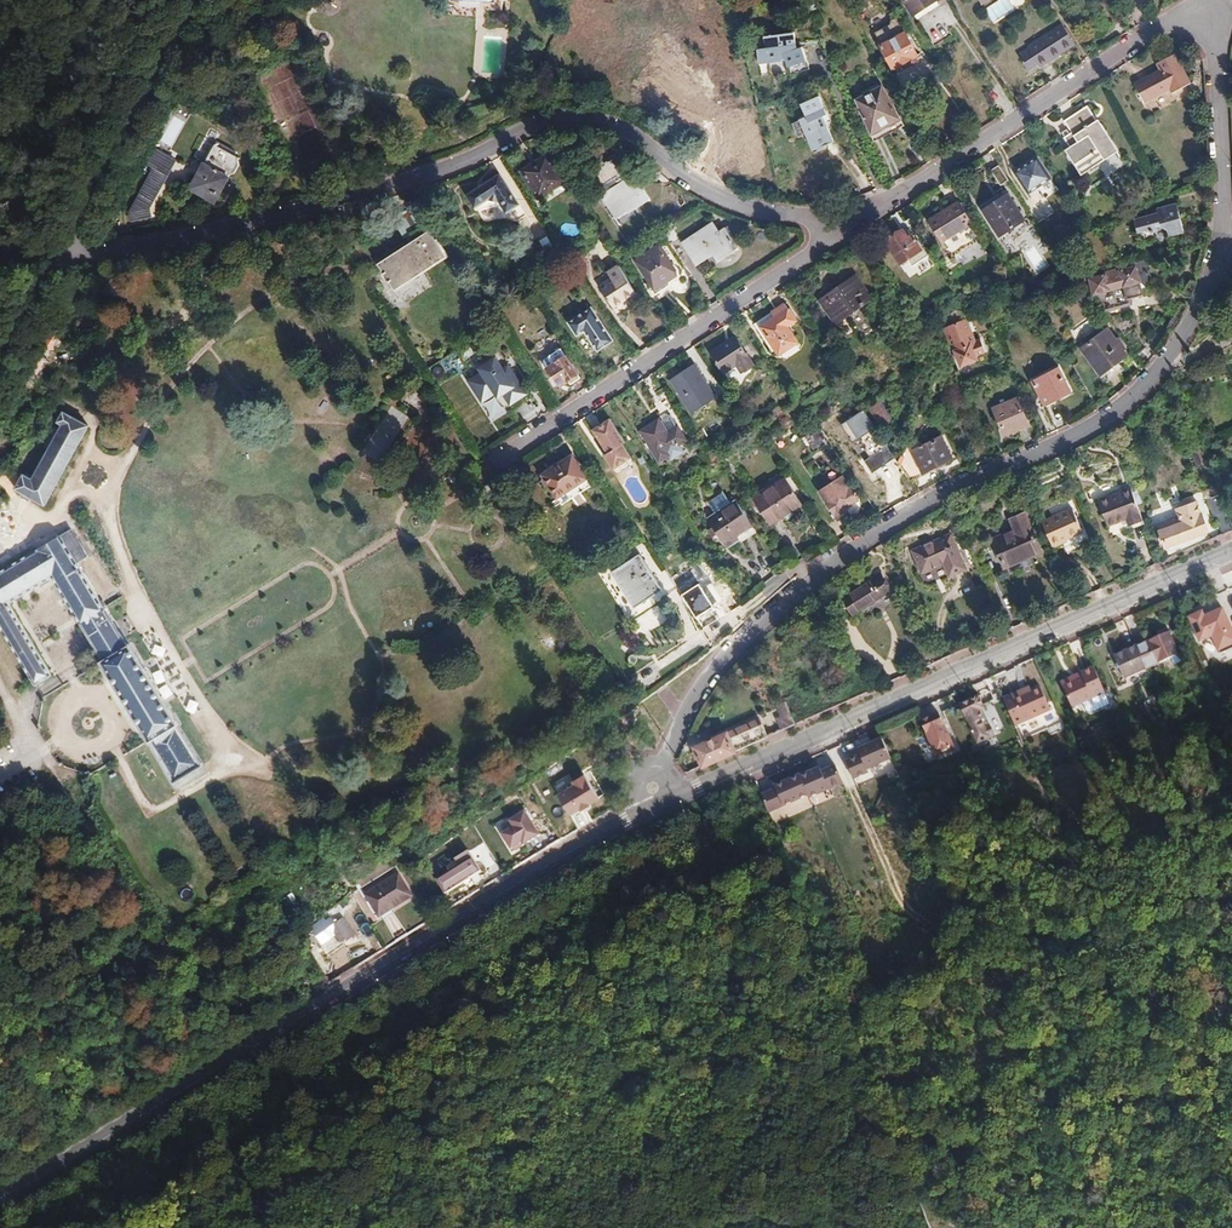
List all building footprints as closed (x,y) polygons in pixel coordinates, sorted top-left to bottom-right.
[(426,9),(444,10),(444,13),(487,16),(488,6),(493,6),(493,0),(427,0),(426,9)] [(897,22),(919,7),(914,0),(883,0),(897,22)] [(995,23),(1018,9),(1012,0),(1000,0),(986,9),(995,23)] [(873,71),(897,59),(884,36),(876,20),(870,23),(869,28),(855,36),(862,48),(861,49),(873,71)] [(773,33),(766,23),(739,37),(745,47),(737,51),(743,64),(752,60),(768,53),(769,70),(783,56),(780,33),(776,37),(773,33)] [(1054,45),(1040,25),(1006,48),(1009,52),(999,59),(1007,71),(1017,65),(1019,68),(1054,45)] [(800,49),(800,72),(810,72),(810,49),(800,49)] [(1138,63),(1143,72),(1116,85),(1124,101),(1151,88),(1154,94),(1170,85),(1154,55),(1138,63)] [(752,60),(743,64),(749,75),(755,72),(752,60)] [(924,60),(900,75),(908,89),(933,74),(924,60)] [(860,87),(832,105),(850,137),(879,120),(860,87)] [(805,146),(813,142),(802,117),(806,115),(798,97),(780,105),(786,118),(779,121),(794,154),(806,149),(805,146)] [(1045,121),(1052,132),(1044,137),(1048,144),(1045,146),(1051,157),(1075,142),(1080,150),(1092,143),(1068,106),(1045,121)] [(185,113),(174,107),(117,211),(118,217),(138,213),(136,204),(185,113)] [(203,142),(198,151),(209,157),(222,164),(226,155),(203,142)] [(222,164),(209,157),(201,171),(214,178),(222,164)] [(527,158),(502,173),(517,200),(543,185),(527,158)] [(1018,158),(996,173),(1010,195),(1032,179),(1018,158)] [(571,166),(562,179),(582,193),(584,192),(587,195),(581,198),(597,221),(629,200),(615,176),(611,179),(605,171),(602,174),(590,169),(579,161),(573,168),(571,166)] [(201,171),(190,165),(177,188),(201,201),(214,178),(201,171)] [(478,176),(446,197),(454,210),(455,212),(476,207),(482,217),(498,206),(478,176)] [(989,196),(964,212),(985,243),(1009,227),(989,196)] [(940,203),(911,221),(924,242),(953,224),(940,203)] [(1132,214),(1110,219),(1115,246),(1128,243),(1127,236),(1131,231),(1137,230),(1141,233),(1143,240),(1157,237),(1151,206),(1132,210),(1132,214)] [(647,227),(639,232),(650,249),(658,244),(647,227)] [(699,235),(693,227),(664,245),(676,265),(693,255),(697,262),(716,250),(705,231),(699,235)] [(884,231),(867,242),(882,265),(903,251),(898,243),(893,246),(884,231)] [(540,240),(545,250),(553,246),(548,236),(540,240)] [(428,259),(413,237),(364,269),(379,292),(428,259)] [(639,249),(616,264),(634,292),(657,277),(639,249)] [(1085,275),(1071,279),(1074,289),(1080,288),(1119,278),(1116,266),(1084,274),(1085,275)] [(591,281),(579,288),(593,310),(615,296),(597,269),(587,275),(591,281)] [(802,301),(800,301),(817,325),(849,303),(833,279),(810,295),(808,293),(800,299),(802,301)] [(1093,298),(1105,315),(1129,309),(1128,304),(1144,300),(1139,279),(1105,288),(1094,290),(1096,298),(1093,298)] [(766,304),(736,324),(755,353),(758,351),(761,355),(779,343),(769,327),(777,322),(766,304)] [(572,310),(549,325),(557,338),(565,333),(578,353),(593,343),(572,310)] [(940,321),(944,330),(967,320),(963,311),(940,321)] [(953,343),(957,352),(954,353),(961,369),(977,362),(975,357),(985,353),(980,339),(975,341),(967,320),(944,330),(949,345),(953,343)] [(1100,375),(1124,357),(1105,331),(1081,349),(1100,375)] [(1123,342),(1134,356),(1141,351),(1131,336),(1123,342)] [(717,337),(694,352),(707,373),(719,365),(724,372),(735,365),(717,337)] [(536,365),(529,370),(540,386),(547,381),(548,383),(558,377),(542,352),(532,358),(536,365)] [(505,366),(497,355),(478,369),(481,373),(468,381),(484,404),(496,395),(500,400),(505,398),(511,407),(529,394),(509,365),(505,366)] [(675,365),(653,379),(675,414),(697,399),(675,365)] [(1043,409),(1068,395),(1055,369),(1030,383),(1043,409)] [(1002,435),(1026,426),(1016,400),(992,409),(1002,435)] [(387,404),(364,454),(384,464),(408,414),(387,404)] [(882,432),(893,425),(881,406),(870,413),(882,432)] [(875,428),(862,409),(841,423),(853,442),(875,428)] [(61,425),(65,427),(34,481),(26,478),(19,491),(47,507),(90,428),(66,415),(61,425)] [(593,420),(576,431),(586,447),(587,449),(591,454),(587,457),(597,471),(615,459),(606,446),(608,444),(593,420)] [(649,435),(640,421),(621,433),(641,464),(650,458),(652,461),(664,454),(660,447),(668,443),(658,428),(649,435)] [(854,442),(864,458),(870,454),(860,438),(854,442)] [(939,439),(910,454),(906,447),(899,468),(909,483),(950,461),(939,439)] [(894,459),(887,447),(865,460),(872,472),(894,459)] [(1189,453),(1195,469),(1205,465),(1199,449),(1189,453)] [(554,457),(526,476),(541,498),(569,480),(554,457)] [(741,460),(727,469),(737,485),(751,476),(741,460)] [(784,483),(754,503),(770,527),(799,507),(784,483)] [(845,511),(857,504),(844,486),(823,500),(837,521),(847,515),(845,511)] [(1124,523),(1127,530),(1141,525),(1128,492),(1095,505),(1105,530),(1124,523)] [(708,507),(715,518),(725,512),(729,509),(722,498),(708,507)] [(1177,518),(1197,511),(1194,504),(1175,512),(1177,518)] [(725,552),(738,544),(735,538),(750,528),(735,505),(729,509),(725,512),(715,518),(707,523),(725,552)] [(1164,549),(1205,533),(1197,511),(1177,518),(1180,526),(1164,532),(1164,534),(1159,536),(1164,549)] [(1059,545),(1066,542),(1080,537),(1070,515),(1041,527),(1051,552),(1061,548),(1059,545)] [(1230,533),(1225,519),(1214,523),(1220,538),(1230,533)] [(1003,569),(1006,568),(1027,558),(1038,553),(1026,526),(992,542),(1003,569)] [(104,660),(117,682),(116,683),(119,688),(121,687),(135,710),(134,711),(136,716),(138,715),(151,737),(177,779),(205,762),(181,721),(182,720),(181,717),(179,717),(167,696),(168,696),(166,692),(165,692),(152,670),(152,668),(150,665),(149,666),(135,641),(131,643),(82,560),(90,556),(73,528),(0,572),(0,618),(39,682),(56,672),(14,602),(56,576),(106,658),(104,660)] [(735,538),(738,544),(740,546),(755,537),(750,528),(735,538)] [(950,543),(914,559),(923,579),(943,570),(949,584),(965,577),(950,543)] [(629,550),(622,555),(633,572),(640,567),(629,550)] [(622,555),(595,573),(618,608),(645,590),(633,572),(622,555)] [(1031,567),(1027,558),(1006,568),(1010,577),(1031,567)] [(778,573),(789,567),(785,560),(774,566),(778,573)] [(882,602),(878,594),(886,591),(882,581),(843,598),(850,615),(863,610),(882,602)] [(886,591),(878,594),(882,602),(889,599),(886,591)] [(1158,638),(1160,637),(1168,653),(1174,651),(1164,630),(1156,634),(1158,638)] [(1143,672),(1170,659),(1168,653),(1160,637),(1158,638),(1132,649),(1143,672)] [(396,641),(396,648),(413,649),(414,642),(396,641)] [(1121,682),(1143,672),(1132,649),(1111,659),(1121,682)] [(1177,656),(1174,651),(1168,653),(1170,659),(1177,656)] [(1088,720),(1109,711),(1092,673),(1081,678),(1083,682),(1061,692),(1071,714),(1083,709),(1088,720)] [(1059,688),(1061,692),(1083,682),(1081,678),(1059,688)] [(1011,699),(1010,697),(1000,701),(1012,728),(1049,712),(1038,687),(1011,699)] [(977,698),(958,707),(975,746),(994,737),(985,720),(980,722),(976,714),(983,711),(981,706),(977,698)] [(985,720),(994,737),(1003,733),(989,703),(981,706),(983,711),(976,714),(980,722),(985,720)] [(780,730),(794,726),(787,705),(774,709),(780,730)] [(937,716),(918,724),(919,727),(937,718),(937,716)] [(932,737),(935,745),(929,748),(933,758),(950,751),(940,729),(942,728),(937,718),(919,727),(925,740),(932,737)] [(741,751),(765,741),(757,721),(733,732),(741,751)] [(713,729),(675,745),(683,765),(721,748),(713,729)] [(932,737),(925,740),(929,748),(935,745),(932,737)] [(828,754),(792,753),(791,798),(831,798),(831,786),(842,786),(843,765),(828,765),(828,754)] [(762,818),(791,818),(791,766),(762,766),(762,818)] [(603,794),(589,770),(571,781),(575,787),(562,796),(573,813),(603,794)] [(541,835),(526,811),(510,820),(514,827),(502,834),(513,852),(541,835)] [(481,871),(473,857),(438,878),(447,892),(481,871)] [(414,895),(399,871),(365,893),(380,917),(414,895)] [(338,908),(329,913),(334,922),(343,917),(338,908)] [(320,926),(315,929),(323,942),(328,939),(329,942),(341,934),(331,917),(318,924),(320,926)] [(893,928),(904,936),(915,922),(907,917),(901,925),(897,922),(893,928)] [(925,930),(915,922),(904,936),(915,944),(925,930)]
